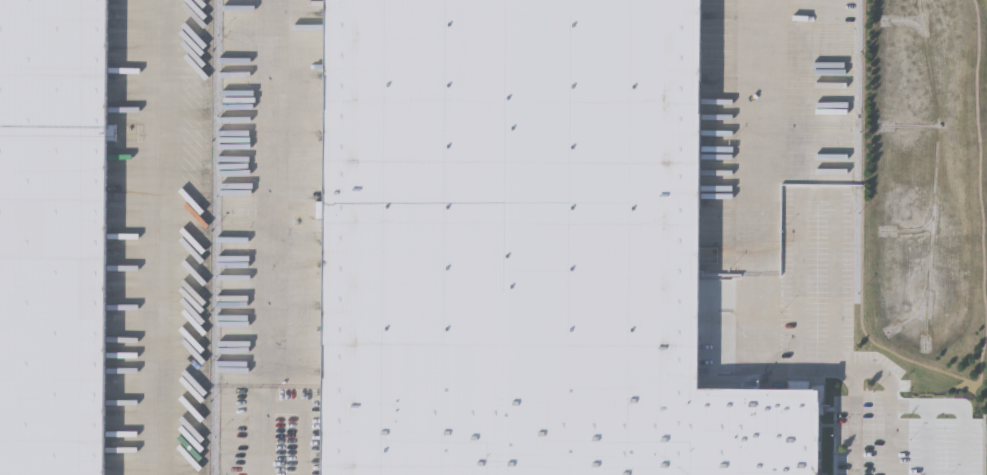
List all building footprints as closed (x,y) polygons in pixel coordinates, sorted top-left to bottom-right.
[(114,0),(0,0),(0,474),(110,474),(114,0)] [(322,474),(822,474),(822,391),(702,390),(703,0),(324,0),(322,474)]
